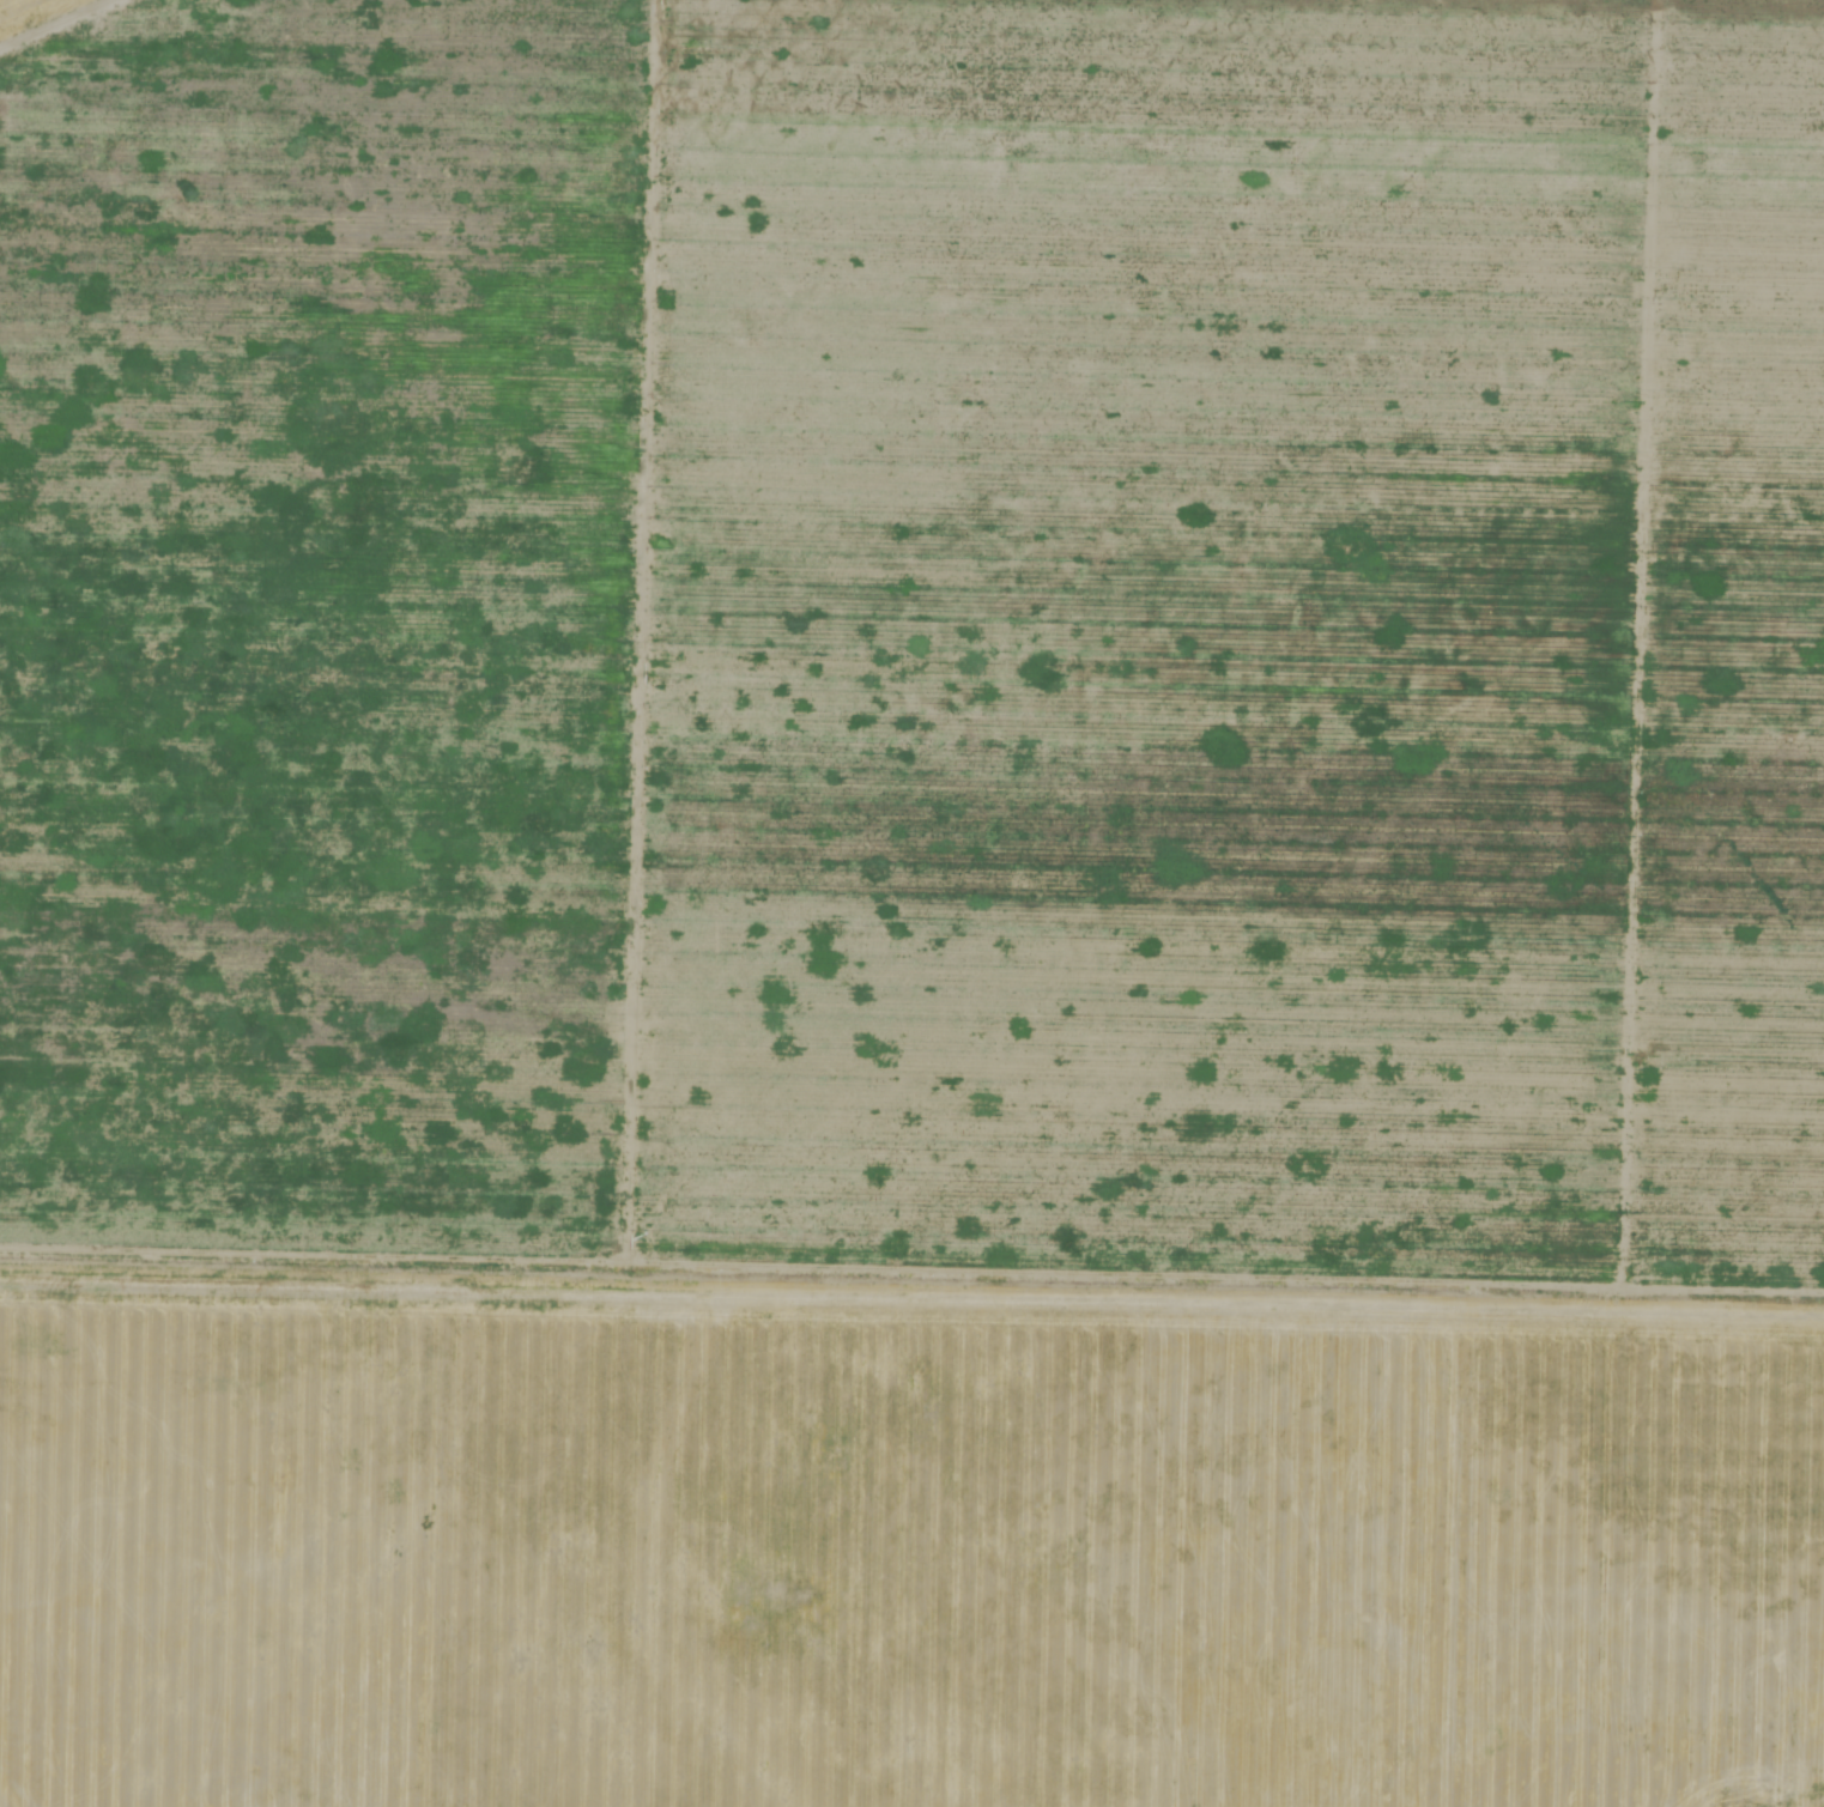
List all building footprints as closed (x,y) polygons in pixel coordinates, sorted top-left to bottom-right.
[(747,11),(765,11),(765,0),(747,0),(747,11)]
